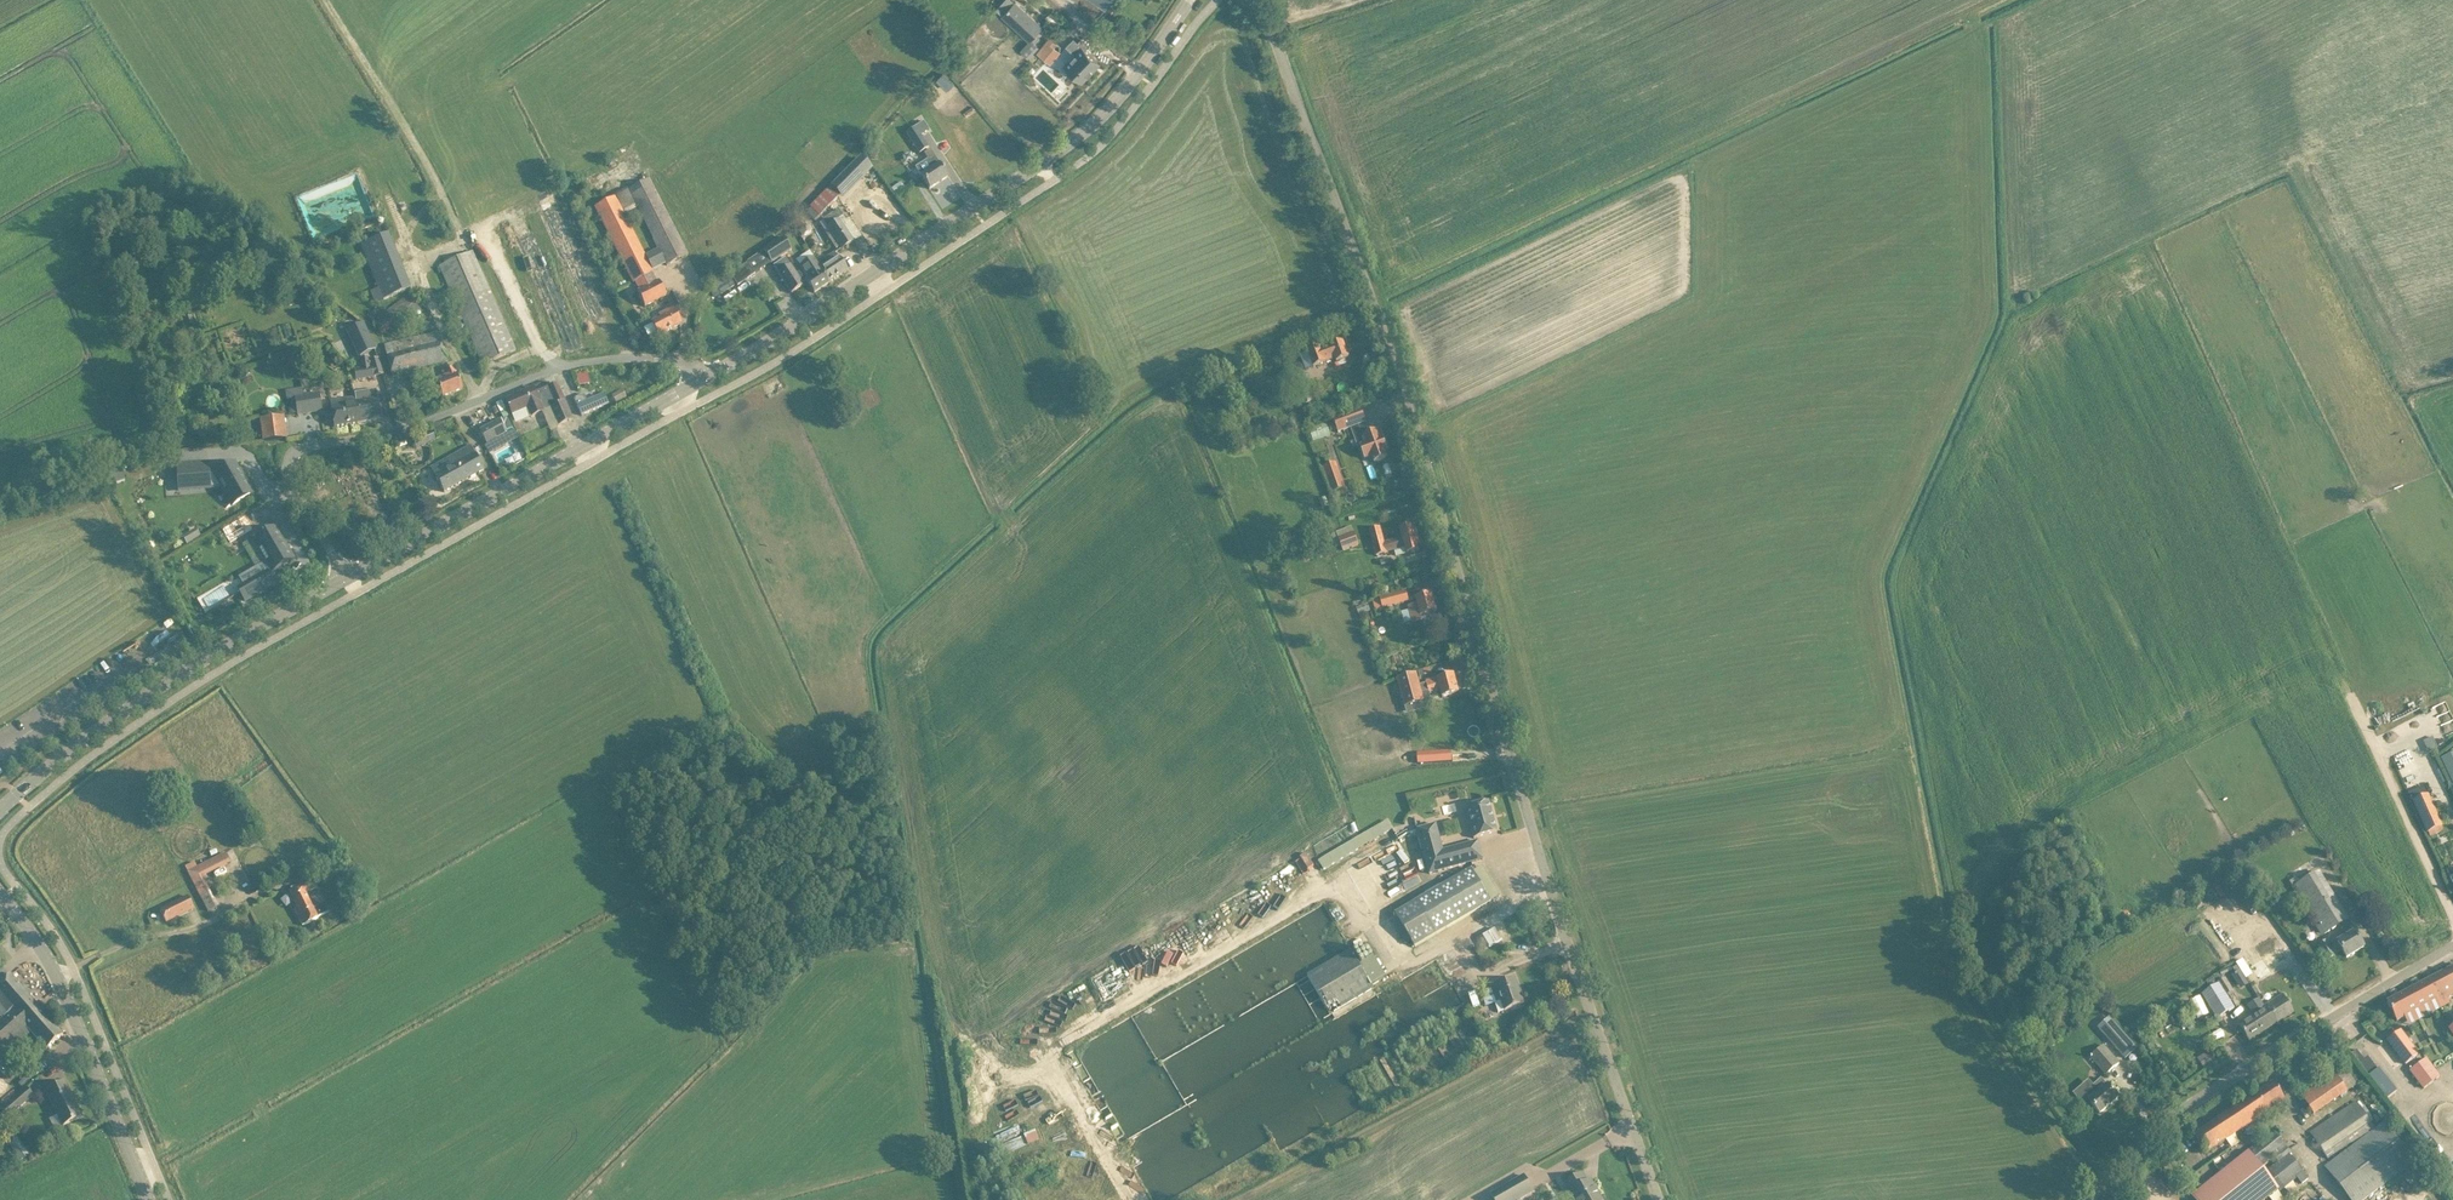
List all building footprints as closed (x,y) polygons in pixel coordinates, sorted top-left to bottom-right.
[(1107,8),(1112,0),(1094,0),(1107,8)] [(1003,14),(1030,39),(1031,38),(1040,27),(1042,26),(1015,1),(1003,14)] [(1053,17),(1056,20),(1060,23),(1065,17),(1059,12),(1053,17)] [(1042,26),(1040,27),(1045,32),(1056,20),(1053,17),(1052,16),(1048,21),(1047,20),(1042,26)] [(1050,36),(1037,51),(1051,64),(1062,51),(1056,46),(1058,43),(1050,36)] [(1030,39),(1021,49),(1029,57),(1039,45),(1031,38),(1030,39)] [(1075,53),(1065,64),(1083,81),(1100,63),(1085,48),(1088,46),(1081,39),(1078,42),(1074,38),(1067,45),(1075,53)] [(915,127),(907,132),(920,153),(929,148),(921,136),(928,131),(923,122),(915,127)] [(928,160),(929,162),(935,158),(930,150),(924,154),(928,160)] [(928,160),(916,168),(929,189),(948,177),(935,158),(929,162),(928,160)] [(860,159),(838,181),(833,186),(844,197),(871,170),(860,159)] [(629,190),(667,266),(688,255),(649,180),(629,190)] [(615,194),(625,214),(637,208),(627,188),(615,194)] [(814,221),(839,196),(832,189),(807,213),(814,221)] [(637,293),(639,296),(645,307),(666,296),(659,282),(656,283),(651,273),(653,273),(615,196),(595,206),(634,283),(635,282),(640,292),(637,293)] [(828,227),(842,249),(854,241),(839,220),(838,219),(842,216),(838,210),(824,220),(828,227)] [(810,229),(802,217),(794,224),(801,235),(810,229)] [(360,245),(383,300),(411,288),(388,233),(360,245)] [(771,263),(792,249),(782,236),(753,256),(761,268),(770,262),(771,263)] [(440,266),(483,365),(516,351),(472,252),(440,266)] [(834,253),(817,265),(821,270),(820,270),(829,283),(848,271),(839,258),(838,259),(834,253)] [(772,265),(791,294),(803,286),(785,257),(772,265)] [(821,270),(817,265),(812,258),(800,266),(808,278),(806,280),(814,293),(829,283),(820,270),(821,270)] [(737,286),(754,274),(746,263),(726,277),(716,284),(723,294),(736,285),(737,286)] [(367,315),(382,335),(395,326),(397,329),(420,310),(408,295),(384,313),(379,306),(367,315)] [(652,323),(658,336),(681,324),(673,308),(659,316),(660,319),(652,323)] [(350,331),(357,358),(374,353),(366,326),(350,331)] [(389,363),(392,375),(448,361),(438,332),(385,345),(389,363)] [(1308,352),(1301,355),(1306,371),(1314,367),(1326,363),(1326,362),(1335,358),(1337,362),(1349,358),(1343,342),(1331,346),(1331,347),(1321,351),(1320,347),(1308,352)] [(353,370),(355,381),(383,375),(378,358),(370,361),(369,357),(359,360),(361,368),(353,370)] [(436,381),(443,397),(463,389),(454,368),(445,371),(447,377),(436,381)] [(587,372),(576,373),(577,384),(587,384),(587,372)] [(585,387),(586,392),(597,388),(595,383),(585,387)] [(506,400),(512,414),(527,408),(531,416),(550,408),(558,426),(572,419),(557,384),(536,393),(533,388),(506,400)] [(377,390),(354,393),(355,398),(355,403),(357,403),(360,423),(381,420),(380,408),(378,399),(377,390)] [(295,398),(297,415),(322,411),(320,394),(295,398)] [(580,396),(574,399),(581,416),(590,412),(608,404),(604,394),(598,396),(587,401),(584,395),(580,396)] [(355,398),(330,402),(331,407),(332,415),(334,427),(360,423),(357,403),(355,403),(355,398)] [(1333,418),(1339,433),(1366,423),(1361,408),(1333,418)] [(261,419),(264,441),(286,439),(283,416),(261,419)] [(508,435),(499,419),(480,430),(488,446),(508,435)] [(1365,436),(1368,444),(1360,447),(1365,459),(1372,456),(1375,463),(1387,458),(1384,450),(1386,449),(1382,441),(1380,441),(1377,431),(1370,433),(1368,429),(1361,431),(1363,437),(1365,436)] [(418,437),(421,446),(435,440),(432,431),(418,437)] [(452,467),(435,476),(444,492),(484,470),(471,446),(447,459),(452,467)] [(208,463),(177,466),(178,484),(211,481),(212,487),(220,487),(231,504),(231,505),(252,493),(235,464),(217,474),(214,469),(209,469),(208,463)] [(1345,487),(1336,463),(1323,467),(1332,492),(1345,487)] [(1325,498),(1319,500),(1322,509),(1329,507),(1325,498)] [(250,512),(225,527),(232,539),(257,525),(250,512)] [(1385,543),(1380,527),(1370,530),(1377,556),(1387,553),(1387,552),(1405,547),(1407,554),(1420,551),(1415,535),(1418,535),(1415,525),(1400,529),(1403,539),(1385,543)] [(254,550),(258,548),(265,561),(261,563),(266,570),(241,584),(248,597),(243,600),(243,601),(277,582),(271,572),(281,566),(280,565),(290,559),(274,530),(264,536),(263,534),(249,542),(254,550)] [(1333,540),(1336,548),(1341,546),(1343,551),(1359,544),(1355,533),(1338,540),(1338,538),(1333,540)] [(1373,602),(1376,610),(1384,608),(1386,614),(1393,612),(1391,606),(1409,601),(1406,592),(1373,602)] [(1437,612),(1432,594),(1416,598),(1418,603),(1408,606),(1413,622),(1422,620),(1423,624),(1422,624),(1422,625),(1436,622),(1436,621),(1434,621),(1432,614),(1437,612)] [(1385,655),(1390,645),(1382,641),(1377,651),(1385,655)] [(1397,679),(1404,707),(1425,702),(1422,693),(1420,685),(1417,673),(1397,679)] [(1429,692),(1440,689),(1443,697),(1459,693),(1454,674),(1426,682),(1426,684),(1420,685),(1422,693),(1429,691),(1429,692)] [(2424,744),(2429,753),(2440,748),(2436,738),(2424,744)] [(1450,753),(1418,755),(1419,766),(1451,763),(1450,753)] [(2412,801),(2426,834),(2442,826),(2428,794),(2412,801)] [(1466,808),(1474,839),(1497,832),(1494,821),(1492,821),(1490,815),(1492,814),(1489,802),(1479,805),(1478,802),(1469,804),(1470,807),(1466,808)] [(1439,836),(1421,841),(1430,874),(1472,863),(1483,860),(1483,859),(1478,841),(1443,851),(1439,836)] [(1341,848),(1318,861),(1323,870),(1346,857),(1341,848)] [(203,877),(230,862),(225,852),(186,871),(208,912),(218,906),(203,877)] [(1395,914),(1415,947),(1491,902),(1500,896),(1489,877),(1479,882),(1472,869),(1395,914)] [(2293,888),(2322,935),(2347,921),(2319,873),(2293,888)] [(298,908),(295,909),(303,926),(318,918),(329,912),(324,903),(313,909),(306,893),(317,888),(313,880),(296,888),(295,886),(291,888),(292,890),(290,892),(298,908)] [(2260,886),(2267,898),(2274,894),(2266,882),(2260,886)] [(194,909),(188,897),(160,910),(166,922),(188,912),(194,909)] [(1328,910),(1336,922),(1344,916),(1337,905),(1328,910)] [(1482,933),(1488,946),(1501,940),(1495,927),(1482,933)] [(2338,943),(2338,944),(2330,948),(2326,941),(2319,945),(2328,961),(2335,957),(2335,956),(2342,951),(2347,959),(2364,948),(2355,933),(2338,943)] [(287,934),(279,938),(283,945),(290,941),(287,934)] [(2276,937),(2257,948),(2274,977),(2294,965),(2276,937)] [(1350,950),(1307,976),(1331,1014),(1373,988),(1350,950)] [(2427,981),(2437,1000),(2438,999),(2437,999),(2444,995),(2446,999),(2452,995),(2452,968),(2427,981)] [(31,1033),(40,1043),(37,1045),(43,1052),(46,1049),(46,1050),(63,1035),(10,974),(0,983),(0,1059),(31,1033)] [(1498,1002),(1495,1003),(1499,1013),(1505,1011),(1524,1005),(1515,978),(1492,986),(1498,1002)] [(2437,1000),(2427,981),(2387,1002),(2397,1021),(2437,1000)] [(2237,1011),(2222,986),(2204,996),(2220,1021),(2237,1011)] [(2283,995),(2264,1006),(2264,1007),(2275,1024),(2294,1013),(2283,995)] [(2199,996),(2189,1001),(2198,1019),(2208,1014),(2199,996)] [(2057,997),(2050,1004),(2057,1011),(2064,1005),(2057,997)] [(2264,1007),(2264,1006),(2259,998),(2247,1006),(2252,1014),(2238,1023),(2248,1040),(2275,1024),(2264,1007)] [(2136,1049),(2110,1019),(2099,1028),(2125,1059),(2136,1049)] [(2387,1041),(2406,1065),(2419,1055),(2400,1031),(2387,1041)] [(2106,1075),(2109,1073),(2119,1064),(2103,1045),(2090,1056),(2106,1075)] [(2395,1092),(2369,1054),(2363,1058),(2357,1050),(2352,1054),(2384,1100),(2395,1092)] [(2409,1070),(2423,1089),(2440,1076),(2426,1058),(2409,1070)] [(2345,1068),(2300,1096),(2312,1114),(2357,1086),(2345,1068)] [(2118,1098),(2101,1079),(2076,1101),(2082,1108),(2089,1101),(2100,1114),(2118,1098)] [(46,1091),(63,1126),(82,1117),(65,1082),(46,1091)] [(2273,1083),(2216,1120),(2228,1139),(2285,1101),(2273,1083)] [(15,1098),(1,1111),(8,1118),(17,1129),(22,1125),(16,1118),(15,1119),(11,1115),(22,1106),(15,1098)] [(2310,1132),(2327,1159),(2374,1127),(2356,1101),(2310,1132)] [(1015,1120),(993,1132),(1000,1144),(1022,1133),(1015,1120)] [(2228,1139),(2216,1120),(2193,1136),(2205,1154),(2228,1139)] [(2349,1199),(2365,1199),(2414,1163),(2384,1122),(2324,1166),(2349,1199)] [(1034,1130),(1001,1144),(1006,1154),(1038,1141),(1034,1130)] [(2247,1151),(2248,1152),(2191,1196),(2194,1199),(2265,1199),(2278,1190),(2278,1191),(2297,1176),(2302,1183),(2309,1178),(2303,1171),(2304,1171),(2290,1153),(2291,1152),(2286,1145),(2273,1131),(2247,1151)] [(19,1162),(30,1156),(17,1136),(7,1142),(19,1162)] [(1574,1199),(1602,1199),(1594,1186),(1590,1188),(1582,1174),(1565,1184),(1574,1199)] [(1494,1199),(1519,1199),(1533,1192),(1524,1176),(1491,1195),(1494,1199)]
